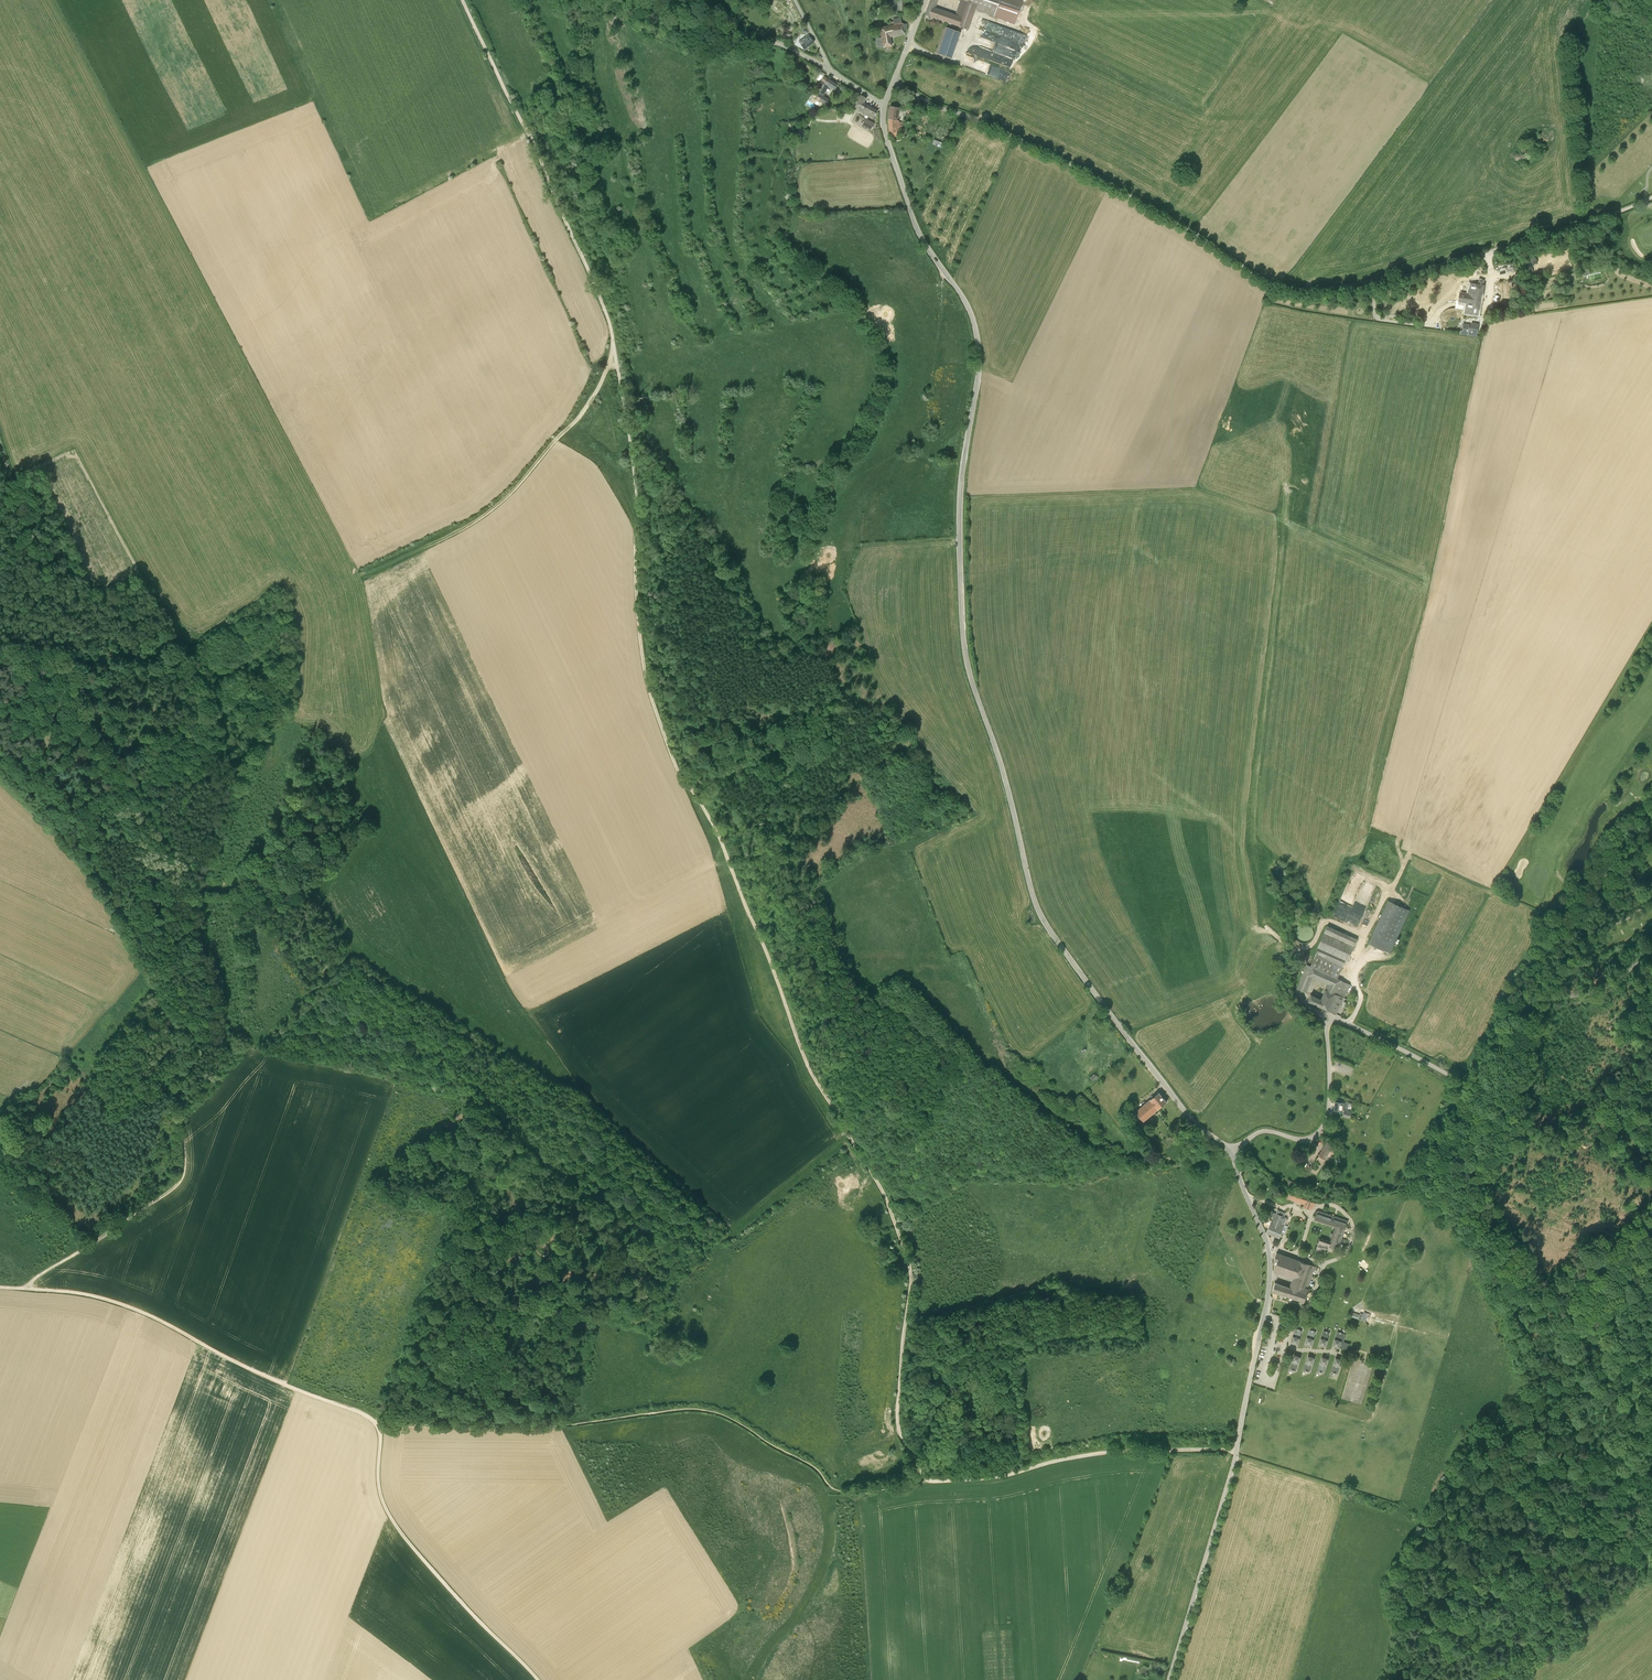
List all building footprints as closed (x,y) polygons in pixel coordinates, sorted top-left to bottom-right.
[(888,15),(897,15),(896,0),(887,1),(888,6),(888,15)] [(898,13),(906,13),(906,0),(898,0),(898,13)] [(936,3),(938,0),(931,0),(925,14),(937,19),(941,10),(935,8),(936,3)] [(970,14),(974,3),(964,0),(960,0),(955,15),(941,10),(937,19),(964,28),(969,14),(970,14)] [(974,3),(978,5),(976,10),(994,16),(1015,23),(1023,0),(964,0),(974,3)] [(906,24),(901,24),(901,18),(893,19),(894,21),(889,22),(890,26),(881,27),(882,37),(876,38),(877,47),(883,46),(891,45),(889,35),(904,33),(904,29),(907,29),(906,24)] [(945,25),(936,52),(952,57),(961,30),(945,25)] [(814,42),(809,35),(799,41),(805,50),(808,48),(807,46),(814,42)] [(834,89),(837,84),(828,78),(824,85),(819,93),(823,95),(829,85),(834,89)] [(829,99),(823,95),(819,93),(816,99),(826,104),(829,99)] [(855,107),(869,115),(873,118),(877,111),(863,103),(866,98),(861,95),(855,107)] [(897,120),(898,107),(890,106),(888,119),(889,133),(890,136),(899,135),(898,130),(902,129),(902,125),(901,125),(901,122),(898,122),(899,120),(897,120)] [(913,116),(912,116),(914,109),(908,108),(905,119),(912,120),(913,116)] [(874,124),(869,121),(864,118),(862,124),(871,129),(874,124)] [(939,127),(932,143),(942,147),(948,131),(939,127)] [(1538,263),(1537,257),(1528,259),(1529,265),(1538,263)] [(1475,316),(1480,316),(1482,281),(1478,281),(1478,286),(1471,286),(1471,297),(1463,296),(1462,304),(1468,304),(1468,312),(1476,313),(1475,316)] [(1477,336),(1479,324),(1471,322),(1470,326),(1465,325),(1463,334),(1477,336)] [(1390,953),(1410,910),(1388,900),(1369,943),(1390,953)] [(1346,921),(1357,927),(1367,906),(1362,903),(1359,909),(1357,909),(1355,912),(1354,912),(1352,916),(1349,915),(1346,921)] [(1299,924),(1296,926),(1294,928),(1293,931),(1293,934),(1294,937),(1295,939),(1298,941),(1301,942),(1304,942),(1307,941),(1309,939),(1311,937),(1312,934),(1311,931),(1310,928),(1308,926),(1305,924),(1302,924),(1299,924)] [(1354,947),(1357,939),(1327,925),(1317,947),(1318,948),(1315,955),(1310,966),(1308,965),(1305,968),(1297,988),(1306,992),(1313,977),(1328,984),(1324,992),(1330,994),(1324,1008),(1328,1010),(1336,993),(1344,997),(1350,984),(1337,978),(1346,960),(1347,961),(1354,947)] [(1308,1001),(1324,1008),(1330,994),(1324,992),(1322,997),(1318,995),(1317,997),(1311,994),(1308,1001)] [(1336,1014),(1344,997),(1336,993),(1328,1010),(1336,1014)] [(1096,1072),(1090,1076),(1093,1080),(1099,1076),(1096,1072)] [(1159,1108),(1167,1102),(1159,1092),(1151,1099),(1136,1111),(1144,1121),(1158,1108),(1159,1108)] [(1348,1102),(1342,1100),(1336,1097),(1334,1109),(1343,1110),(1343,1108),(1348,1108),(1348,1102)] [(1149,1127),(1144,1121),(1138,1125),(1143,1132),(1149,1127)] [(1324,1159),(1333,1145),(1327,1141),(1319,1155),(1324,1159)] [(1309,1209),(1311,1202),(1287,1193),(1284,1192),(1282,1195),(1286,1196),(1286,1197),(1305,1204),(1303,1207),(1309,1209)] [(1348,1220),(1323,1212),(1317,1210),(1314,1219),(1335,1227),(1333,1233),(1331,1233),(1330,1236),(1332,1237),(1330,1241),(1320,1238),(1316,1247),(1316,1249),(1321,1251),(1323,1247),(1328,1249),(1329,1246),(1338,1249),(1348,1220)] [(1282,1223),(1284,1217),(1276,1213),(1274,1218),(1273,1217),(1267,1232),(1279,1237),(1285,1224),(1282,1223)] [(1304,1301),(1309,1288),(1308,1288),(1314,1270),(1315,1270),(1316,1266),(1297,1260),(1276,1253),(1274,1260),(1277,1261),(1274,1271),(1294,1277),(1291,1287),(1275,1282),(1273,1291),(1304,1301)] [(1296,1328),(1291,1342),(1297,1344),(1302,1330),(1296,1328)] [(1309,1329),(1307,1336),(1305,1343),(1311,1345),(1314,1339),(1316,1331),(1309,1329)] [(1323,1330),(1321,1337),(1318,1344),(1325,1346),(1328,1340),(1327,1339),(1330,1332),(1323,1330)] [(1339,1347),(1346,1349),(1348,1343),(1344,1342),(1346,1334),(1337,1331),(1335,1338),(1334,1338),(1332,1345),(1339,1347)] [(1289,1369),(1296,1371),(1300,1357),(1294,1355),(1289,1369)] [(1305,1362),(1306,1362),(1303,1369),(1310,1372),(1312,1364),(1315,1358),(1308,1355),(1305,1362)] [(1319,1363),(1317,1370),(1323,1373),(1326,1365),(1328,1359),(1322,1356),(1319,1363)] [(1333,1364),(1331,1371),(1337,1374),(1340,1366),(1342,1360),(1335,1357),(1333,1364)]
